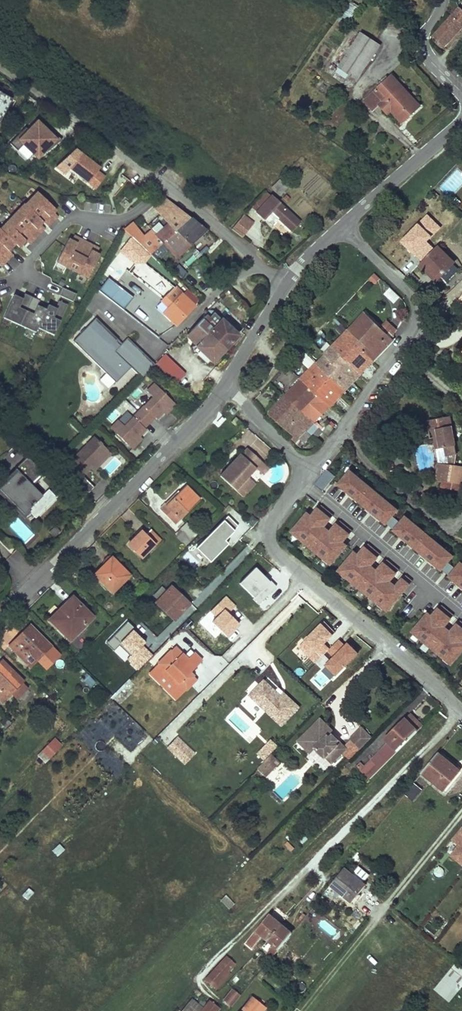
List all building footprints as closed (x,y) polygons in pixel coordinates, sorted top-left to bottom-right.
[(347,12),(354,16),(360,8),(353,3),(347,12)] [(460,7),(434,37),(444,47),(461,27),(461,9),(460,7)] [(339,68),(356,80),(380,46),(363,35),(357,42),(339,68)] [(389,110),(403,124),(421,108),(391,76),(364,102),(373,111),(379,106),(385,112),(389,110)] [(12,99),(0,92),(0,122),(12,99)] [(26,127),(10,144),(18,151),(24,145),(38,158),(45,151),(47,153),(62,140),(53,131),(50,134),(45,129),(38,122),(29,131),(26,127)] [(98,189),(107,178),(99,172),(102,169),(77,149),(53,169),(65,179),(72,169),(98,189)] [(57,210),(39,192),(26,205),(44,222),(49,227),(55,220),(51,217),(55,212),(57,210)] [(270,198),(266,194),(252,209),(256,213),(270,198)] [(155,207),(169,224),(180,209),(165,197),(155,207)] [(278,219),(291,231),(298,223),(270,198),(256,213),(271,226),(278,219)] [(26,205),(25,204),(13,217),(36,238),(42,233),(38,229),(42,224),(44,222),(26,205)] [(184,253),(192,245),(175,231),(188,216),(180,209),(169,224),(161,233),(184,253)] [(192,245),(207,232),(188,216),(175,231),(192,245)] [(36,238),(13,217),(1,230),(16,244),(20,247),(23,244),(26,241),(28,243),(30,244),(36,238)] [(232,230),(242,238),(253,225),(243,217),(232,230)] [(42,233),(46,228),(42,224),(38,229),(42,233)] [(0,229),(0,253),(8,260),(13,254),(12,253),(9,251),(13,247),(16,244),(1,230),(0,229)] [(178,258),(184,253),(161,233),(160,234),(159,234),(144,248),(151,255),(164,243),(178,258)] [(399,237),(385,251),(393,260),(408,246),(399,237)] [(69,240),(57,262),(73,270),(87,243),(80,239),(77,244),(72,241),(69,240)] [(73,270),(89,278),(100,256),(97,254),(92,251),(95,247),(87,243),(73,270)] [(421,266),(429,274),(431,272),(438,279),(440,276),(453,264),(454,263),(438,248),(421,266)] [(440,276),(447,282),(459,270),(453,264),(440,276)] [(109,278),(99,291),(124,311),(134,298),(109,278)] [(63,288),(60,295),(74,302),(77,294),(63,288)] [(389,289),(383,295),(394,305),(400,299),(389,289)] [(15,295),(4,318),(20,326),(33,297),(25,294),(25,295),(23,299),(18,297),(15,295)] [(165,313),(177,325),(194,306),(182,295),(165,313)] [(33,297),(20,326),(36,333),(38,328),(47,310),(44,308),(38,306),(40,302),(41,301),(33,297)] [(52,307),(49,305),(47,310),(38,328),(55,336),(68,305),(59,301),(58,305),(56,308),(52,307)] [(197,325),(210,336),(223,321),(214,313),(208,312),(206,311),(204,313),(203,315),(204,316),(197,325)] [(360,350),(372,361),(393,339),(392,339),(380,328),(365,313),(348,331),(364,346),(360,350)] [(114,382),(129,366),(140,377),(149,368),(153,363),(125,337),(118,344),(114,341),(116,339),(94,317),(83,328),(82,327),(78,331),(79,332),(71,340),(104,372),(113,381),(114,382)] [(210,336),(225,349),(238,335),(223,321),(210,336)] [(387,321),(380,328),(392,339),(394,337),(395,334),(397,330),(387,321)] [(197,348),(213,362),(225,349),(210,336),(197,325),(187,335),(199,346),(197,348)] [(332,347),(360,374),(372,361),(360,350),(364,346),(348,331),(332,347)] [(160,342),(166,348),(172,342),(165,336),(160,342)] [(153,349),(159,355),(166,348),(160,342),(153,349)] [(332,347),(316,363),(320,367),(319,368),(344,391),(360,374),(332,347)] [(177,384),(186,375),(164,355),(151,369),(166,384),(171,378),(177,384)] [(320,367),(316,363),(300,379),(301,380),(316,395),(329,407),(344,391),(319,368),(320,367)] [(104,372),(97,379),(106,388),(113,381),(104,372)] [(285,396),(303,412),(310,403),(316,395),(301,380),(285,396)] [(162,389),(156,383),(147,392),(153,398),(125,426),(119,421),(112,427),(118,433),(117,434),(127,444),(128,443),(133,448),(140,441),(137,439),(140,436),(146,430),(144,428),(155,417),(157,419),(163,413),(166,410),(168,412),(175,405),(170,401),(171,400),(161,390),(162,389)] [(310,403),(322,414),(329,407),(316,395),(310,403)] [(303,412),(285,396),(269,415),(293,437),(291,439),(295,442),(314,423),(303,412)] [(303,412),(314,423),(322,414),(310,403),(303,412)] [(447,457),(457,455),(450,417),(426,421),(429,431),(433,430),(435,430),(437,437),(434,437),(436,449),(445,448),(447,457)] [(232,422),(239,429),(244,425),(236,418),(232,422)] [(61,468),(74,480),(90,464),(105,448),(100,444),(101,443),(98,440),(97,441),(92,436),(61,468)] [(109,452),(105,448),(90,464),(94,468),(109,452)] [(220,476),(243,496),(247,492),(243,481),(247,476),(255,467),(261,460),(247,448),(241,455),(240,453),(220,476)] [(27,456),(15,468),(17,471),(21,475),(18,479),(14,475),(0,488),(0,490),(14,504),(18,500),(28,510),(36,518),(57,497),(49,489),(42,495),(33,486),(45,474),(27,456)] [(263,462),(257,469),(263,473),(268,467),(263,462)] [(461,484),(461,466),(439,463),(436,480),(461,484)] [(323,492),(335,478),(326,471),(314,485),(323,492)] [(399,514),(350,473),(337,488),(387,529),(399,514)] [(82,475),(76,482),(87,493),(93,486),(82,475)] [(247,476),(243,481),(247,492),(255,482),(247,476)] [(199,500),(186,487),(179,494),(174,499),(172,497),(160,509),(175,524),(199,500)] [(18,500),(14,504),(24,514),(28,510),(18,500)] [(336,526),(330,534),(326,530),(332,523),(317,510),(311,518),(307,514),(290,534),(332,570),(349,550),(344,546),(351,538),(336,526)] [(228,514),(197,546),(211,560),(230,542),(227,537),(239,525),(228,514)] [(454,560),(405,519),(392,534),(441,575),(454,560)] [(197,533),(186,522),(180,529),(182,531),(176,536),(185,545),(197,533)] [(53,527),(49,532),(53,536),(57,532),(53,527)] [(159,540),(150,530),(145,536),(141,539),(137,536),(128,545),(141,558),(154,545),(159,540)] [(402,581),(395,589),(390,585),(397,577),(383,565),(377,573),(372,569),(378,562),(364,549),(358,557),(354,554),(338,574),(388,617),(405,597),(404,596),(410,588),(402,581)] [(111,558),(94,575),(112,592),(129,576),(111,558)] [(461,565),(448,580),(461,592),(461,567),(461,565)] [(178,594),(171,587),(156,603),(174,620),(187,606),(176,596),(178,594)] [(176,596),(187,606),(191,602),(180,592),(178,594),(176,596)] [(72,597),(49,620),(69,640),(93,617),(72,597)] [(450,635),(445,631),(452,623),(438,611),(431,619),(428,616),(411,636),(451,670),(461,658),(461,632),(457,627),(450,635)] [(331,647),(326,642),(336,632),(323,619),(305,637),(307,638),(300,646),(316,662),(328,650),(331,647)] [(13,639),(8,645),(31,668),(38,660),(47,669),(63,653),(30,622),(20,632),(23,635),(16,642),(13,639)] [(20,632),(13,639),(16,642),(23,635),(20,632)] [(336,674),(360,651),(350,641),(346,645),(340,639),(331,647),(328,650),(335,657),(327,664),(336,674)] [(174,647),(154,667),(160,673),(174,687),(181,681),(188,688),(196,679),(190,673),(202,661),(193,653),(189,657),(187,659),(182,654),(174,647)] [(2,702),(23,681),(2,660),(0,662),(0,700),(2,702)] [(160,673),(155,678),(175,699),(180,693),(181,694),(188,688),(181,681),(174,687),(160,673)] [(278,695),(264,681),(250,696),(282,725),(298,707),(284,694),(281,697),(280,698),(277,696),(278,695)] [(405,719),(417,731),(422,727),(410,714),(405,719)] [(320,719),(298,741),(310,754),(315,749),(324,758),(325,757),(331,763),(345,749),(330,734),(332,732),(320,719)] [(385,739),(389,742),(398,751),(417,731),(405,719),(395,729),(398,731),(394,735),(391,732),(385,739)] [(360,749),(371,738),(361,728),(350,739),(360,749)] [(50,758),(63,745),(54,737),(41,750),(50,758)] [(167,747),(172,752),(182,742),(176,737),(167,747)] [(263,759),(279,745),(273,737),(257,752),(263,759)] [(182,742),(172,752),(185,764),(194,754),(182,742)] [(378,752),(387,761),(398,751),(389,742),(378,752)] [(378,752),(361,770),(370,779),(387,761),(378,752)] [(271,753),(261,764),(269,772),(279,761),(271,753)] [(437,753),(422,773),(444,790),(459,771),(437,753)] [(261,764),(257,768),(265,776),(269,772),(261,764)] [(404,794),(412,800),(421,790),(413,783),(404,794)] [(458,853),(461,848),(461,840),(459,837),(451,848),(458,853)] [(59,842),(52,849),(58,855),(65,848),(59,842)] [(352,875),(344,868),(330,885),(325,891),(337,901),(342,895),(352,902),(365,886),(362,883),(368,875),(359,867),(352,875)] [(227,894),(221,899),(229,908),(235,903),(227,894)] [(262,935),(268,940),(280,924),(269,915),(257,931),(246,944),(252,948),(262,935)] [(422,930),(434,935),(438,927),(426,922),(422,930)] [(264,955),(270,960),(279,949),(291,933),(280,924),(268,940),(273,944),(264,955)] [(205,979),(213,987),(235,964),(227,957),(205,979)] [(449,1002),(461,986),(461,965),(457,961),(434,989),(449,1002)] [(223,1000),(232,1006),(241,993),(231,987),(223,1000)] [(265,1007),(252,997),(241,1010),(262,1010),(265,1007)] [(219,1008),(210,1001),(202,1010),(216,1010),(219,1008)]
